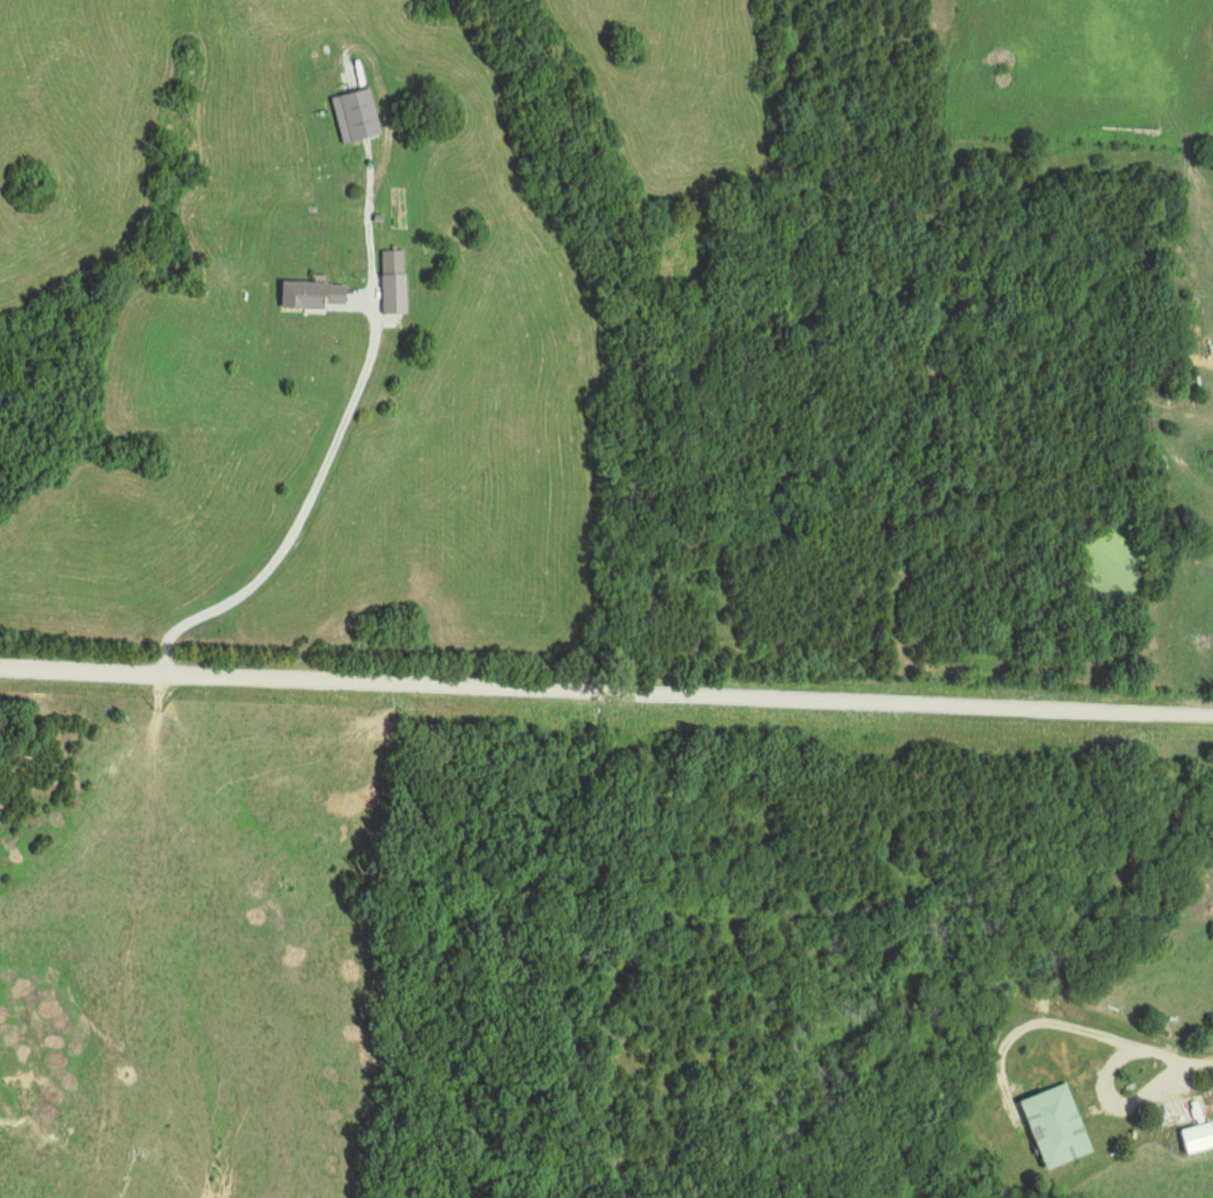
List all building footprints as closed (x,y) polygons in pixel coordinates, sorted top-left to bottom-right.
[(382,136),(371,90),(332,99),(343,145),(382,136)] [(405,252),(383,252),(383,275),(405,275),(405,252)] [(283,310),(347,310),(347,284),(283,284),(283,310)] [(1092,1155),(1070,1085),(1023,1100),(1045,1170),(1092,1155)]
